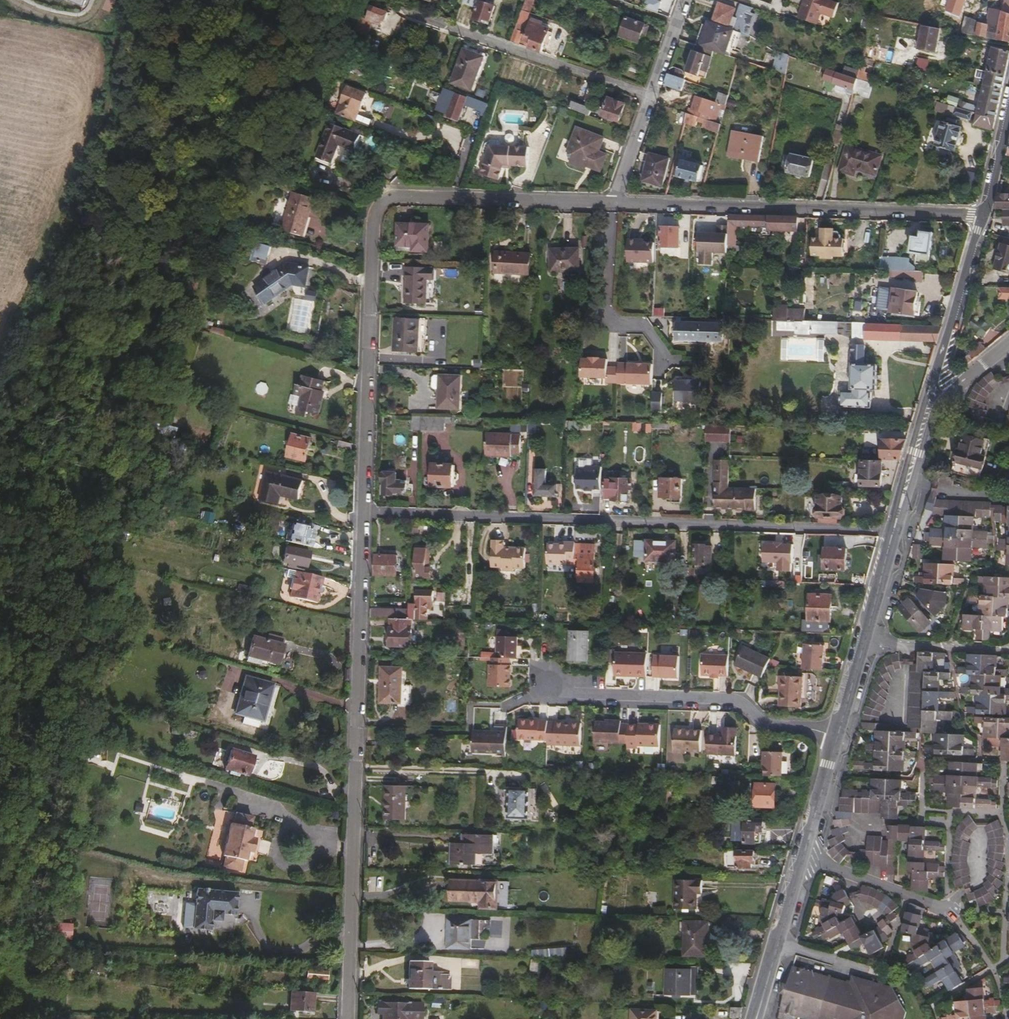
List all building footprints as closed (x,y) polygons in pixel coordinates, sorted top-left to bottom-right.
[(479,2),(480,0),(462,0),(460,4),(476,9),(472,20),(483,23),(484,20),(489,22),(494,7),(479,2)] [(534,0),(525,0),(523,4),(521,10),(527,12),(529,13),(534,0)] [(839,3),(829,0),(805,0),(798,19),(817,26),(821,14),(834,18),(839,3)] [(967,0),(951,0),(947,12),(962,16),(967,0)] [(1005,0),(1003,13),(999,27),(988,25),(988,22),(980,20),(977,37),(1008,41),(1008,1),(1005,0)] [(747,37),(752,24),(751,23),(753,16),(748,14),(751,8),(741,5),(737,18),(733,16),(735,9),(719,3),(712,22),(708,21),(706,27),(704,26),(703,29),(732,38),(734,32),(747,37)] [(623,16),(626,10),(615,6),(613,13),(623,16)] [(385,23),(388,15),(371,9),(367,22),(381,27),(383,22),(385,23)] [(520,31),(527,12),(521,10),(514,29),(520,31)] [(999,27),(1003,13),(991,10),(988,22),(988,25),(999,27)] [(638,43),(645,25),(639,22),(639,20),(636,19),(635,21),(625,17),(618,36),(638,43)] [(977,37),(980,20),(966,17),(962,34),(977,37)] [(541,53),(549,30),(541,27),(542,24),(533,22),(532,25),(530,25),(524,41),(531,43),(531,44),(529,49),(541,53)] [(934,53),(940,29),(921,25),(920,29),(923,30),(918,50),(934,53)] [(519,40),(522,32),(520,31),(514,29),(510,42),(518,44),(519,40)] [(726,55),(732,38),(703,29),(700,37),(702,38),(699,47),(712,51),(726,55)] [(529,49),(531,44),(519,40),(518,44),(529,49)] [(706,71),(712,51),(699,47),(695,45),(686,71),(698,75),(700,69),(706,71)] [(1008,59),(1008,52),(993,49),(987,73),(1005,77),(1008,59)] [(785,74),(788,59),(774,54),(772,60),(774,61),(772,69),(785,74)] [(472,92),(481,65),(477,63),(463,58),(452,85),(472,92)] [(918,58),(915,70),(926,73),(929,62),(918,58)] [(866,82),(870,70),(859,67),(856,79),(866,82)] [(853,92),(857,81),(856,80),(836,73),(832,85),(836,86),(834,91),(842,93),(844,89),(853,92)] [(1001,92),(1005,77),(987,73),(984,88),(1001,92)] [(690,82),(683,80),(677,77),(673,76),(668,74),(666,78),(664,85),(686,93),(690,82)] [(868,99),(873,84),(866,82),(856,79),(856,80),(857,81),(853,92),(853,94),(868,99)] [(834,91),(836,86),(832,85),(822,82),(819,94),(827,96),(828,93),(831,94),(832,90),(834,91)] [(359,111),(365,94),(347,86),(336,115),(360,125),(363,117),(360,115),(362,112),(359,111)] [(995,120),(1001,92),(984,88),(978,115),(995,120)] [(589,104),(594,91),(588,89),(583,102),(589,104)] [(725,106),(728,95),(719,92),(715,103),(721,105),(725,106)] [(488,104),(468,97),(467,100),(452,94),(449,103),(453,104),(448,118),(459,122),(465,106),(481,113),(480,116),(484,117),(488,104)] [(719,110),(721,105),(715,103),(696,96),(691,108),(697,110),(695,115),(701,117),(706,120),(715,122),(719,110)] [(946,104),(957,109),(960,101),(949,97),(946,104)] [(619,122),(625,105),(608,99),(606,105),(604,110),(602,116),(619,122)] [(948,114),(951,107),(935,102),(934,105),(938,107),(937,111),(948,114)] [(590,111),(571,103),(569,109),(588,117),(590,111)] [(969,124),(972,114),(956,109),(953,119),(969,124)] [(435,123),(438,117),(428,112),(425,118),(435,123)] [(700,122),(701,117),(695,115),(690,114),(687,113),(685,120),(696,124),(697,121),(700,122)] [(993,130),(995,120),(978,115),(976,125),(993,130)] [(718,131),(720,124),(715,122),(706,120),(701,117),(700,122),(699,125),(718,131)] [(932,151),(941,122),(936,120),(926,149),(932,151)] [(357,152),(362,136),(330,124),(317,159),(334,166),(341,146),(357,152)] [(955,155),(962,131),(943,124),(935,149),(955,155)] [(597,153),(602,139),(575,129),(566,153),(570,155),(568,161),(567,164),(585,171),(586,167),(600,172),(606,155),(597,153)] [(760,161),(764,137),(733,132),(728,156),(760,161)] [(876,176),(881,157),(846,146),(839,172),(851,176),(854,170),(876,176)] [(527,167),(528,149),(489,147),(480,176),(498,182),(503,166),(527,167)] [(663,185),(670,158),(654,154),(653,155),(650,167),(647,166),(643,181),(663,185)] [(809,178),(813,161),(791,155),(790,158),(787,171),(787,173),(809,178)] [(787,171),(790,158),(784,156),(781,169),(787,171)] [(676,176),(681,161),(675,159),(671,174),(676,176)] [(698,182),(703,166),(695,163),(695,161),(689,159),(688,162),(681,160),(681,161),(676,176),(698,182)] [(308,235),(318,201),(297,195),(287,229),(308,235)] [(999,195),(996,208),(1006,208),(1008,208),(1008,195),(999,195)] [(796,232),(797,218),(774,217),(764,217),(728,216),(727,235),(735,235),(736,228),(751,228),(751,236),(772,236),(772,231),(796,232)] [(429,251),(429,224),(399,223),(399,251),(429,251)] [(681,249),(682,228),(662,227),(661,248),(681,249)] [(845,252),(845,242),(844,242),(844,240),(841,240),(841,237),(841,236),(838,232),(834,232),(834,229),(821,229),(821,234),(817,238),(812,238),(812,255),(820,255),(820,258),(833,258),(833,256),(844,256),(844,252),(845,252)] [(932,254),(934,231),(921,230),(921,237),(911,237),(910,253),(932,254)] [(730,255),(731,235),(701,234),(700,253),(704,254),(703,265),(716,266),(716,254),(730,255)] [(654,264),(655,243),(645,243),(639,243),(639,240),(629,240),(628,263),(640,263),(654,264)] [(268,266),(274,245),(261,241),(255,262),(268,266)] [(530,264),(531,244),(497,243),(496,263),(530,264)] [(1003,245),(996,268),(1008,272),(1008,247),(1003,245)] [(580,279),(581,249),(553,249),(552,271),(564,271),(564,279),(580,279)] [(307,288),(310,269),(296,267),(291,267),(289,267),(287,268),(257,288),(269,305),(296,287),(307,288)] [(431,305),(432,280),(432,267),(411,267),(411,275),(413,275),(413,286),(410,286),(410,292),(412,292),(412,304),(431,305)] [(931,286),(932,271),(894,270),(894,278),(922,278),(922,286),(931,286)] [(916,312),(918,290),(894,287),(892,310),(916,312)] [(998,288),(998,298),(1008,299),(1008,288),(998,288)] [(654,314),(665,315),(665,307),(654,306),(654,314)] [(804,321),(804,312),(773,311),(773,321),(778,321),(804,321)] [(699,340),(699,324),(682,324),(682,318),(677,318),(677,340),(699,340)] [(418,352),(419,321),(394,320),(393,351),(418,352)] [(826,335),(826,322),(804,321),(778,321),(778,332),(797,332),(797,334),(826,335)] [(983,340),(991,328),(979,321),(971,333),(983,340)] [(838,335),(838,323),(826,322),(826,335),(838,335)] [(865,335),(866,324),(854,323),(854,335),(865,335)] [(723,341),(724,325),(699,324),(699,340),(723,341)] [(876,339),(877,324),(866,324),(865,335),(865,339),(876,339)] [(905,340),(905,325),(877,324),(876,339),(905,340)] [(937,341),(941,326),(905,325),(905,340),(937,341)] [(781,336),(781,358),(825,359),(826,337),(781,336)] [(970,363),(985,351),(979,344),(966,356),(967,357),(962,362),(963,363),(970,363)] [(878,391),(878,366),(865,365),(865,347),(853,347),(853,392),(842,392),(842,409),(873,409),(873,391),(878,391)] [(606,369),(606,361),(600,361),(599,360),(590,359),(589,360),(582,359),(580,379),(605,381),(605,386),(617,386),(617,370),(606,369)] [(652,381),(652,366),(617,366),(617,370),(617,386),(652,386),(652,381)] [(998,386),(996,382),(990,375),(984,380),(993,390),(997,388),(998,386)] [(462,409),(464,377),(442,376),(441,408),(462,409)] [(321,402),(324,385),(302,380),(301,390),(296,389),(294,398),(301,399),(299,410),(309,412),(309,415),(320,418),(324,402),(321,402)] [(993,390),(984,380),(978,386),(988,395),(989,395),(992,391),(993,390)] [(701,403),(702,383),(694,383),(693,381),(686,381),(685,382),(678,382),(677,402),(701,403)] [(988,395),(978,386),(976,385),(973,391),(985,399),(985,398),(987,396),(988,395)] [(984,401),(985,399),(973,391),(969,399),(972,400),(983,405),(983,402),(984,401)] [(661,412),(661,395),(651,394),(651,412),(661,412)] [(985,407),(985,406),(983,405),(972,400),(969,409),(971,409),(984,412),(985,407)] [(308,420),(309,415),(309,412),(299,410),(297,418),(308,420)] [(421,431),(421,416),(413,416),(413,430),(421,431)] [(441,431),(441,423),(447,423),(447,417),(421,416),(421,431),(441,431)] [(986,426),(987,419),(985,419),(973,416),(972,422),(986,426)] [(537,434),(537,423),(536,422),(529,422),(529,435),(536,435),(537,434)] [(641,422),(641,431),(652,432),(652,423),(641,422)] [(733,440),(734,428),(709,427),(709,439),(733,440)] [(522,456),(523,437),(514,437),(514,435),(487,434),(486,457),(513,458),(513,455),(522,456)] [(306,462),(312,441),(294,436),(289,458),(306,462)] [(981,480),(987,457),(983,456),(986,442),(965,437),(960,452),(958,452),(956,454),(954,459),(955,461),(956,462),(953,473),(981,480)] [(352,452),(354,444),(340,441),(339,449),(352,452)] [(902,461),(907,442),(883,442),(883,457),(883,460),(902,461)] [(882,487),(882,464),(857,462),(857,486),(882,487)] [(299,500),(304,481),(282,476),(284,469),(269,465),(259,499),(279,504),(281,496),(299,500)] [(459,478),(459,475),(456,473),(454,473),(454,466),(434,465),(433,487),(454,487),(454,480),(456,480),(458,480),(459,478)] [(559,498),(560,480),(547,479),(548,467),(537,467),(536,497),(559,498)] [(603,490),(604,468),(588,468),(588,470),(579,470),(579,489),(586,489),(587,491),(587,492),(595,492),(596,490),(603,490)] [(732,486),(732,469),(718,468),(718,486),(732,486)] [(408,493),(408,484),(403,484),(403,478),(395,478),(395,470),(384,470),(384,495),(395,495),(395,493),(408,493)] [(941,484),(943,476),(936,474),(933,482),(936,483),(941,484)] [(954,487),(956,479),(943,476),(941,484),(954,487)] [(634,491),(635,481),(607,480),(606,501),(631,502),(632,490),(634,491)] [(684,504),(685,480),(663,480),(663,499),(675,500),(675,504),(684,504)] [(939,492),(941,484),(936,483),(934,490),(933,497),(937,498),(939,492)] [(758,509),(759,487),(732,486),(718,486),(717,506),(739,507),(739,509),(758,509)] [(844,518),(844,508),(843,508),(843,498),(822,497),(821,524),(840,525),(840,518),(844,518)] [(934,512),(937,501),(937,498),(933,497),(931,497),(928,510),(934,512)] [(943,517),(943,502),(937,501),(934,512),(934,515),(943,517)] [(971,518),(971,503),(964,503),(963,517),(971,518)] [(961,539),(962,517),(956,517),(952,517),(951,523),(948,523),(948,531),(933,531),(933,534),(927,534),(927,538),(961,539)] [(990,532),(975,532),(975,524),(971,524),(971,518),(963,517),(962,517),(961,539),(996,541),(996,536),(990,536),(990,532)] [(310,548),(314,532),(305,529),(306,528),(293,524),(288,543),(310,548)] [(960,561),(961,539),(927,538),(927,543),(931,543),(931,546),(947,547),(947,555),(950,555),(950,561),(960,561)] [(989,548),(989,545),(995,545),(996,541),(961,539),(960,561),(971,562),(971,555),(973,555),(974,548),(989,548)] [(528,568),(528,548),(507,547),(507,541),(494,541),(493,567),(505,567),(505,571),(517,571),(517,568),(528,568)] [(576,561),(577,548),(577,543),(568,543),(568,545),(561,545),(549,545),(549,563),(568,564),(568,562),(576,562),(576,561)] [(678,563),(678,544),(639,543),(638,559),(649,559),(649,563),(678,563)] [(795,572),(796,544),(766,543),(765,564),(782,565),(782,571),(795,572)] [(427,569),(427,547),(417,547),(416,578),(432,578),(432,569),(427,569)] [(714,567),(715,550),(710,550),(709,547),(699,547),(698,567),(714,567)] [(306,568),(309,554),(286,548),(282,562),(306,568)] [(596,584),(597,548),(577,548),(576,561),(583,561),(582,584),(596,584)] [(847,570),(847,549),(827,549),(827,570),(847,570)] [(397,577),(397,557),(377,556),(376,576),(397,577)] [(941,584),(942,565),(928,564),(928,577),(917,577),(917,583),(929,584),(937,584),(941,584)] [(956,578),(956,565),(942,565),(941,584),(967,585),(967,579),(956,578)] [(690,584),(691,571),(691,566),(682,566),(681,584),(690,584)] [(320,586),(322,579),(295,572),(293,579),(292,579),(289,590),(291,590),(298,592),(296,599),(316,604),(318,596),(316,594),(318,586),(320,586)] [(866,584),(868,575),(854,575),(854,583),(866,584)] [(1003,598),(1003,578),(980,577),(980,583),(989,583),(988,597),(997,598),(1003,598)] [(944,610),(949,598),(949,593),(937,591),(937,584),(929,584),(929,590),(921,589),(918,595),(923,601),(929,606),(937,616),(942,612),(944,610)] [(296,599),(298,592),(291,590),(289,597),(296,599)] [(430,619),(430,611),(433,611),(433,604),(435,603),(435,592),(418,591),(417,605),(411,605),(411,609),(411,618),(414,619),(430,619)] [(834,619),(834,596),(831,596),(814,596),(813,596),(812,619),(834,619)] [(997,617),(997,598),(988,597),(973,597),(973,602),(983,603),(982,616),(986,616),(997,617)] [(1003,598),(997,598),(997,617),(1006,617),(1008,617),(1008,598),(1003,598)] [(924,611),(929,606),(923,601),(918,606),(912,599),(901,609),(922,633),(928,627),(927,626),(932,621),(924,611)] [(856,619),(859,609),(845,605),(842,615),(856,619)] [(411,618),(411,609),(371,607),(371,617),(392,618),(411,618)] [(986,640),(986,616),(982,616),(968,615),(967,628),(967,629),(980,629),(980,640),(986,640)] [(1006,631),(1006,617),(997,617),(986,616),(986,640),(991,640),(991,630),(1006,631)] [(413,645),(414,619),(411,618),(392,618),(391,645),(413,645)] [(589,662),(590,631),(570,631),(570,661),(589,662)] [(278,662),(284,643),(253,634),(246,660),(259,663),(260,657),(278,662)] [(517,659),(518,638),(498,637),(497,658),(512,658),(517,659)] [(825,670),(827,644),(806,643),(804,668),(825,670)] [(763,677),(772,657),(745,645),(736,665),(763,677)] [(647,676),(648,652),(616,652),(615,675),(647,676)] [(935,673),(936,661),(946,661),(946,654),(922,653),(921,666),(921,673),(928,673),(935,673)] [(728,676),(729,656),(703,655),(703,675),(728,676)] [(984,676),(985,656),(971,655),(970,669),(970,670),(960,669),(960,675),(974,676),(984,676)] [(681,678),(682,656),(656,656),(655,678),(681,678)] [(904,669),(903,665),(902,660),(902,656),(894,657),(894,658),(897,671),(901,670),(904,669)] [(1008,677),(1008,671),(998,671),(998,656),(985,656),(984,676),(989,676),(1003,677),(1008,677)] [(512,688),(513,666),(512,666),(512,658),(497,658),(493,658),(493,665),(491,665),(491,687),(512,688)] [(897,671),(894,658),(887,661),(888,666),(892,675),(896,674),(898,673),(897,671)] [(892,675),(888,666),(881,670),(884,675),(890,683),(893,681),(894,680),(892,675)] [(405,702),(406,668),(383,668),(383,702),(405,702)] [(928,681),(928,673),(921,673),(914,672),(914,676),(914,680),(928,681)] [(942,693),(942,680),(952,680),(952,675),(935,673),(928,673),(928,681),(927,688),(927,692),(942,693)] [(262,719),(273,683),(246,675),(235,711),(247,715),(261,718),(262,719)] [(890,683),(884,675),(877,681),(881,685),(888,692),(893,687),(890,683)] [(803,707),(803,677),(781,676),(781,706),(803,707)] [(988,695),(989,676),(984,676),(974,676),(974,689),(963,689),(963,694),(981,695),(988,695)] [(1003,677),(989,676),(988,695),(994,695),(1008,696),(1008,691),(1002,691),(1003,677)] [(891,696),(888,692),(881,685),(875,691),(878,693),(887,699),(890,696),(891,696)] [(951,699),(951,693),(942,693),(927,692),(927,694),(927,702),(926,709),(926,711),(941,712),(941,699),(951,699)] [(890,701),(887,699),(878,693),(873,700),(875,701),(886,707),(888,703),(890,701)] [(993,715),(994,695),(988,695),(981,695),(980,708),(969,708),(969,714),(993,715)] [(1007,703),(1008,703),(1008,696),(994,695),(993,715),(1007,716),(1007,703)] [(886,707),(875,701),(871,708),(883,714),(884,714),(886,709),(887,707),(886,707)] [(883,715),(883,714),(871,708),(870,708),(868,716),(882,719),(883,715)] [(939,728),(939,720),(955,721),(955,717),(960,717),(960,713),(941,712),(926,711),(926,716),(926,722),(926,730),(925,734),(936,734),(936,728),(939,728)] [(259,724),(261,718),(247,715),(244,722),(257,726),(259,724)] [(882,721),(882,719),(868,716),(867,724),(879,725),(881,725),(882,721)] [(1000,738),(1001,720),(977,718),(977,724),(987,725),(987,737),(1000,738)] [(547,740),(548,723),(548,721),(519,720),(519,739),(547,740)] [(1001,720),(1000,738),(1008,738),(1008,720),(1001,720)] [(621,743),(622,721),(611,721),(612,723),(595,722),(595,743),(621,743)] [(581,746),(582,724),(548,723),(547,740),(547,745),(581,746)] [(660,745),(661,724),(646,724),(646,725),(628,724),(627,747),(638,747),(638,745),(660,745)] [(507,754),(507,726),(496,726),(496,732),(496,734),(475,734),(474,753),(507,754)] [(200,742),(202,735),(188,730),(186,738),(200,742)] [(701,752),(701,730),(674,730),(674,754),(686,754),(687,752),(701,752)] [(736,755),(737,730),(723,730),(723,735),(708,735),(707,754),(736,755)] [(893,752),(894,733),(880,732),(880,746),(869,746),(869,751),(879,751),(893,752)] [(907,753),(907,740),(918,740),(918,734),(894,733),(893,752),(907,753)] [(953,755),(953,735),(939,735),(939,747),(937,747),(928,747),(928,753),(953,755)] [(966,749),(967,736),(953,735),(953,755),(976,756),(976,749),(974,749),(966,749)] [(1000,738),(987,737),(985,737),(985,742),(989,742),(989,745),(1005,746),(1004,753),(1007,753),(1007,760),(1008,760),(1008,738),(1000,738)] [(245,776),(252,756),(231,749),(225,769),(245,776)] [(893,771),(893,752),(879,751),(878,765),(868,765),(868,763),(854,762),(854,769),(893,771)] [(783,776),(783,752),(763,752),(763,761),(765,761),(765,765),(765,775),(783,776)] [(907,764),(907,759),(917,759),(917,753),(907,753),(893,752),(893,771),(906,772),(907,764)] [(965,784),(966,761),(955,760),(955,767),(953,767),(952,775),(937,774),(936,776),(931,776),(931,782),(965,784)] [(995,779),(995,777),(979,776),(979,768),(977,768),(977,761),(966,761),(965,784),(976,784),(1000,785),(1000,779),(995,779)] [(529,820),(529,801),(530,779),(509,779),(508,819),(529,820)] [(888,800),(889,781),(875,780),(874,793),(869,793),(868,794),(858,794),(858,799),(864,799),(871,799),(878,799),(886,800),(888,800)] [(902,795),(903,781),(889,781),(888,800),(916,801),(919,801),(919,796),(909,796),(909,795),(902,795)] [(965,806),(965,784),(931,782),(931,788),(936,788),(936,790),(952,791),(951,799),(954,799),(954,806),(965,806)] [(771,806),(772,784),(752,784),(751,806),(771,806)] [(978,798),(978,790),(976,790),(976,784),(965,784),(965,806),(988,807),(999,807),(999,801),(994,801),(994,799),(978,798)] [(413,802),(414,786),(385,786),(384,820),(404,820),(405,802),(413,802)] [(797,798),(800,790),(787,786),(785,794),(797,798)] [(900,820),(900,806),(906,806),(906,805),(916,805),(916,801),(888,800),(886,800),(885,814),(885,819),(891,820),(896,820),(900,820)] [(856,814),(856,806),(842,805),(841,813),(853,814),(856,814)] [(249,851),(253,836),(255,827),(252,826),(254,816),(237,812),(235,823),(232,822),(225,855),(228,855),(225,866),(242,870),(245,859),(247,860),(249,851)] [(980,825),(977,822),(971,815),(964,820),(975,830),(980,825)] [(1003,827),(1000,819),(993,823),(987,826),(990,832),(1003,827)] [(755,842),(756,830),(763,830),(763,820),(740,820),(739,842),(755,842)] [(851,826),(850,820),(839,821),(835,821),(835,823),(837,830),(847,827),(851,826)] [(975,830),(964,820),(959,827),(960,827),(971,835),(975,830)] [(849,833),(847,827),(837,830),(833,831),(832,832),(835,839),(843,836),(849,833)] [(898,856),(899,840),(907,840),(907,837),(913,838),(914,827),(895,827),(891,827),(890,843),(890,858),(890,861),(896,861),(896,856),(898,856)] [(927,842),(927,834),(925,834),(925,828),(914,827),(913,838),(913,850),(924,850),(947,851),(948,845),(943,845),(943,843),(927,842)] [(972,835),(971,835),(960,827),(956,834),(959,836),(968,841),(972,835)] [(1006,835),(1003,827),(990,832),(992,837),(1006,835)] [(494,853),(494,835),(463,834),(463,845),(450,845),(450,865),(476,865),(476,853),(494,853)] [(1007,844),(1006,835),(992,837),(992,843),(1007,844)] [(842,844),(846,841),(843,836),(835,839),(829,842),(834,849),(842,844)] [(969,848),(971,843),(968,841),(959,836),(956,844),(957,844),(969,848)] [(1006,852),(1007,844),(992,843),(992,850),(1006,852)] [(835,859),(846,849),(842,844),(834,849),(830,852),(835,859)] [(969,855),(970,848),(969,848),(957,844),(955,853),(969,855)] [(847,858),(850,854),(846,849),(835,859),(842,865),(847,858)] [(755,860),(755,850),(737,850),(736,867),(751,867),(751,860),(755,860)] [(924,857),(924,850),(913,850),(912,872),(917,872),(947,874),(947,867),(942,867),(942,866),(926,865),(926,857),(924,857)] [(1005,860),(1006,852),(992,850),(991,856),(992,857),(1005,860)] [(868,867),(869,852),(861,852),(861,855),(861,860),(861,867),(868,867)] [(875,867),(876,853),(869,852),(868,867),(875,867)] [(969,861),(969,855),(955,853),(955,862),(969,861)] [(1004,868),(1007,860),(1005,860),(992,857),(990,862),(993,863),(1004,868)] [(1004,868),(993,863),(990,869),(993,871),(1002,877),(1006,869),(1004,868)] [(970,874),(969,868),(955,869),(957,878),(968,875),(970,874)] [(1000,886),(1005,879),(1002,877),(993,871),(989,876),(991,878),(1000,886)] [(930,893),(930,878),(937,878),(937,877),(947,878),(947,874),(917,872),(916,892),(930,893)] [(971,882),(968,875),(957,878),(955,879),(958,886),(964,884),(969,883),(971,882)] [(1000,886),(991,878),(987,883),(988,884),(996,893),(1002,888),(1000,886)] [(700,908),(701,894),(706,894),(707,880),(680,880),(680,908),(700,908)] [(495,908),(496,883),(449,881),(449,901),(481,902),(481,908),(495,908)] [(971,887),(969,883),(964,884),(967,889),(970,894),(971,893),(974,892),(971,887)] [(996,893),(988,884),(983,888),(990,900),(997,895),(996,893)] [(234,931),(236,910),(238,891),(209,889),(208,887),(206,887),(206,888),(198,888),(197,902),(187,901),(184,926),(234,931)] [(869,902),(874,889),(865,888),(864,892),(864,896),(863,902),(869,902)] [(990,900),(983,888),(977,891),(980,897),(983,904),(990,900)] [(876,904),(881,891),(874,889),(869,902),(876,904)] [(854,902),(853,899),(850,895),(848,890),(841,894),(836,900),(834,903),(829,902),(828,903),(819,900),(817,904),(827,907),(841,911),(847,913),(849,905),(854,902)] [(881,907),(889,895),(881,891),(876,904),(881,907)] [(980,897),(977,891),(974,892),(971,893),(973,900),(980,897)] [(886,911),(896,901),(889,895),(881,907),(886,911)] [(901,908),(896,901),(886,911),(890,916),(895,912),(901,908)] [(843,924),(840,917),(841,911),(827,907),(825,916),(826,921),(827,925),(822,929),(822,930),(814,934),(816,938),(824,934),(843,924)] [(919,928),(922,914),(907,911),(903,931),(916,934),(929,937),(934,938),(934,933),(925,931),(925,930),(919,928)] [(899,918),(895,912),(890,916),(889,917),(890,918),(893,922),(899,918)] [(865,937),(854,917),(843,924),(824,934),(827,940),(831,937),(832,939),(846,931),(850,938),(852,937),(855,942),(865,937)] [(473,949),(474,934),(474,920),(450,920),(449,948),(473,949)] [(483,934),(483,920),(474,920),(474,934),(483,934)] [(895,932),(890,925),(887,921),(886,920),(880,925),(882,927),(890,936),(895,932)] [(706,955),(707,942),(707,922),(685,921),(684,955),(706,955)] [(891,938),(890,936),(882,927),(877,931),(884,943),(891,938)] [(884,943),(877,931),(865,937),(855,942),(850,945),(852,949),(861,944),(861,946),(867,943),(874,955),(886,948),(884,943)] [(968,941),(960,933),(959,934),(964,943),(968,941)] [(933,949),(928,942),(929,937),(916,934),(915,939),(914,943),(915,948),(917,952),(912,955),(912,956),(904,961),(906,965),(910,963),(933,949)] [(960,949),(958,946),(964,943),(959,934),(940,945),(951,964),(958,975),(963,972),(960,968),(961,967),(953,953),(960,949)] [(951,964),(940,945),(933,949),(910,963),(913,968),(917,965),(918,967),(932,959),(936,965),(939,964),(942,969),(951,964)] [(801,968),(804,956),(797,954),(794,966),(801,968)] [(429,990),(430,962),(410,962),(409,989),(429,990)] [(958,975),(951,964),(942,969),(921,982),(924,987),(928,984),(929,986),(944,978),(947,985),(950,983),(953,989),(963,984),(958,975)] [(908,1011),(893,986),(854,975),(852,982),(801,968),(794,966),(779,1018),(799,1018),(800,1017),(801,1011),(831,1018),(906,1018),(908,1011)] [(691,996),(691,981),(692,969),(686,969),(665,969),(665,995),(691,996)] [(327,979),(328,972),(307,970),(306,978),(327,979)] [(983,988),(982,984),(986,982),(985,979),(969,988),(969,989),(983,988)] [(1001,1006),(1000,1002),(991,1002),(984,1002),(983,988),(969,989),(970,1001),(971,1009),(1001,1006)] [(312,1012),(313,993),(291,992),(290,1011),(312,1012)] [(971,1009),(970,1001),(956,1002),(957,1015),(951,1016),(951,1017),(942,1018),(972,1018),(971,1009)] [(423,1005),(384,1004),(384,1018),(422,1018),(423,1005)] [(985,1013),(992,1013),(992,1012),(1001,1011),(1001,1006),(971,1009),(972,1018),(986,1018),(985,1013)] [(631,1007),(630,1018),(659,1018),(659,1008),(631,1007)] [(741,1018),(741,1007),(730,1007),(730,1018),(741,1018)] [(627,1010),(607,1009),(606,1018),(626,1018),(627,1010)] [(801,1011),(800,1017),(806,1018),(831,1018),(801,1011)]
